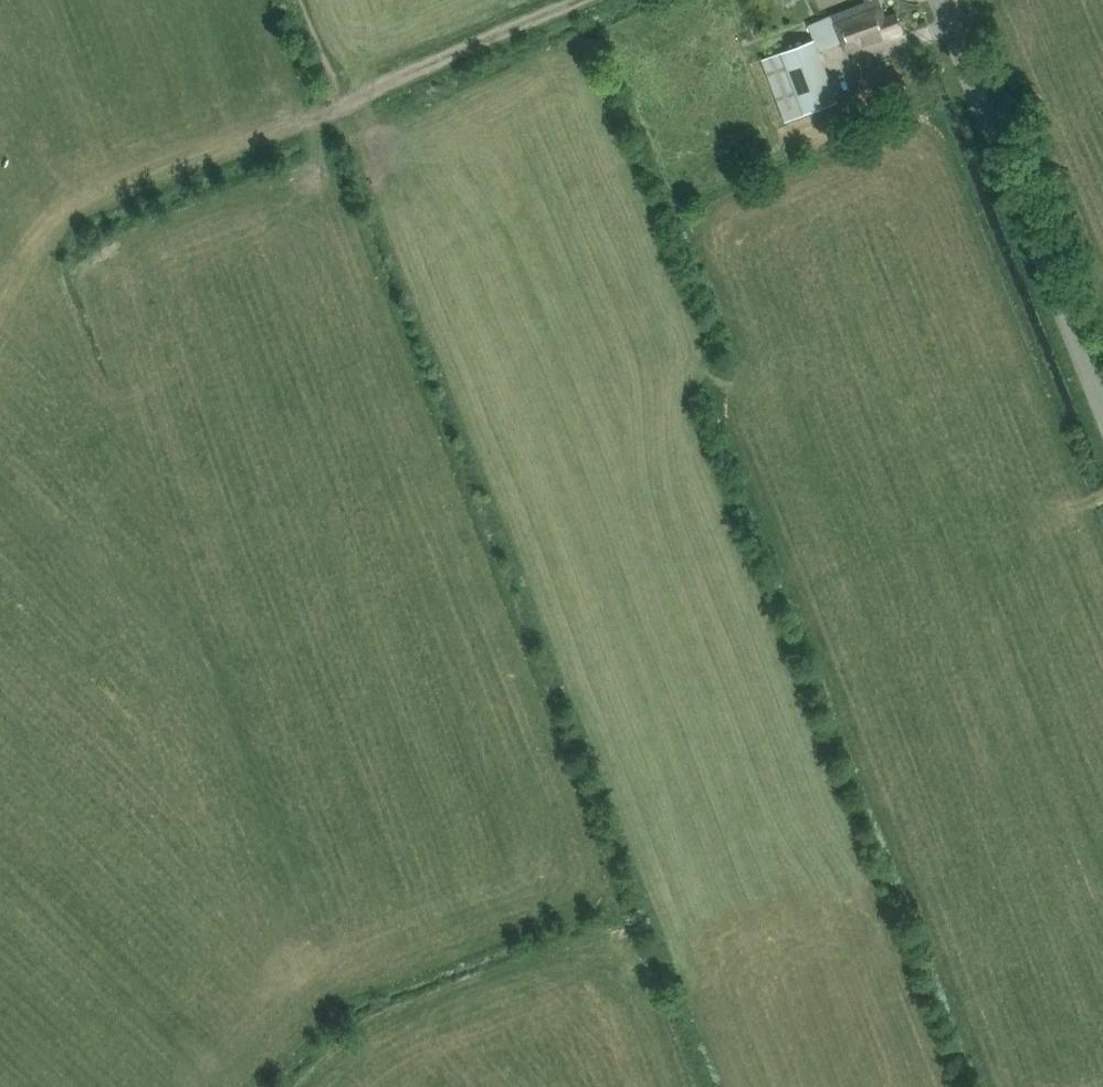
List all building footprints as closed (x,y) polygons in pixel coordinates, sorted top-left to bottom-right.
[(865,3),(832,13),(833,15),(808,25),(814,40),(818,50),(841,41),(843,48),(902,31),(896,13),(884,17),(879,0),(864,0),(865,3)] [(762,60),(786,121),(838,101),(818,50),(814,40),(762,60)]
